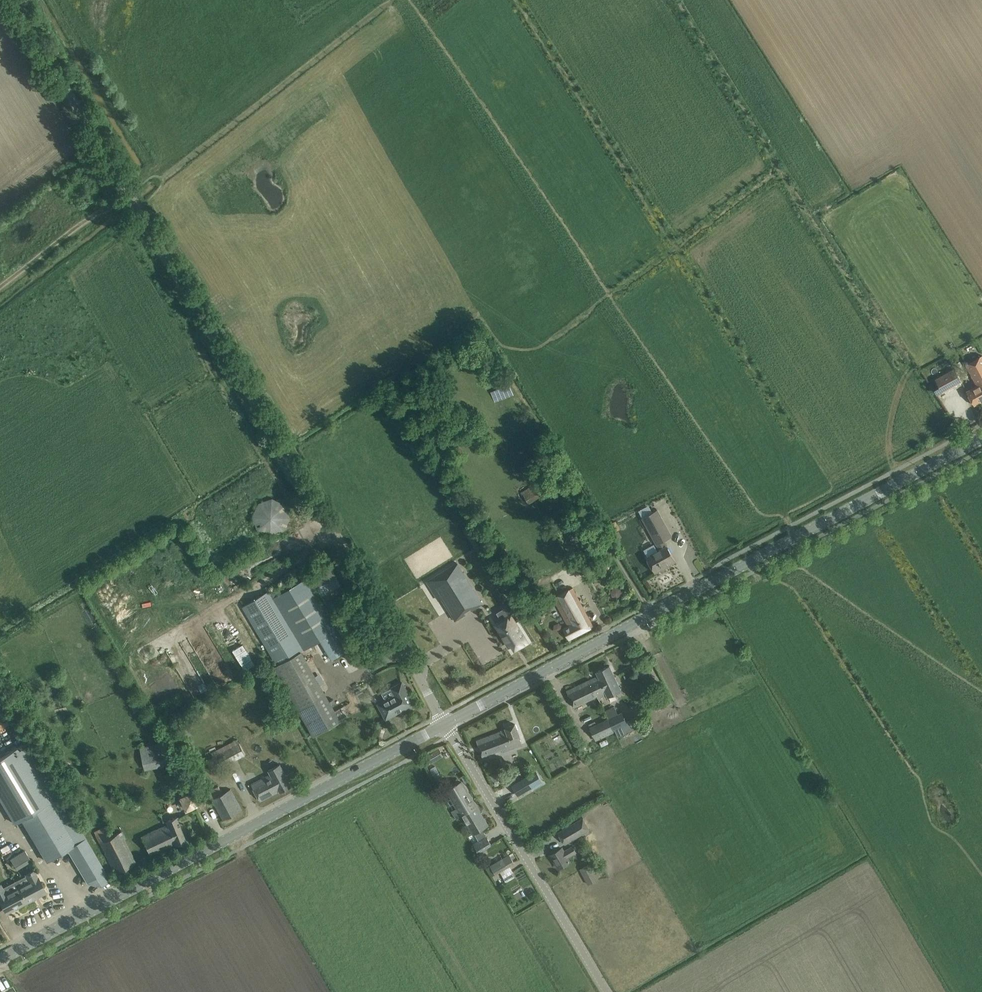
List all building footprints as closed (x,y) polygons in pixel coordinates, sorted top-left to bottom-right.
[(981,355),(966,364),(977,385),(966,391),(969,396),(974,405),(981,400),(981,355)] [(962,381),(955,368),(935,379),(939,385),(942,391),(962,381)] [(491,391),(495,401),(514,395),(510,384),(491,391)] [(939,385),(934,388),(937,394),(942,391),(939,385)] [(453,450),(449,458),(458,463),(462,454),(453,450)] [(520,488),(529,503),(546,493),(538,478),(520,488)] [(291,518),(286,504),(272,497),(259,502),(253,516),(257,529),(271,536),(284,531),(291,518)] [(657,509),(642,518),(649,531),(656,544),(657,543),(660,549),(658,550),(654,543),(644,549),(647,556),(647,557),(650,563),(655,572),(675,561),(670,552),(667,545),(666,546),(663,540),(671,535),(664,522),(657,509)] [(436,595),(439,599),(441,598),(455,619),(455,620),(465,613),(463,610),(470,606),(472,609),(473,609),(483,603),(457,562),(427,581),(436,595)] [(331,610),(350,599),(329,564),(310,575),(331,610)] [(242,606),(278,665),(300,652),(320,640),(332,659),(343,652),(332,633),(342,626),(336,617),(332,619),(307,578),(299,582),(297,578),(270,594),(268,591),(242,606)] [(593,626),(589,617),(573,587),(554,597),(569,626),(564,628),(569,638),(593,626)] [(512,616),(511,615),(510,615),(502,620),(497,624),(496,624),(509,646),(513,644),(515,648),(518,646),(519,647),(528,642),(512,616)] [(243,644),(233,650),(245,671),(256,664),(243,644)] [(621,690),(614,674),(609,665),(596,671),(598,675),(590,679),(597,696),(598,698),(607,694),(608,697),(621,690)] [(315,677),(292,690),(319,733),(339,722),(333,710),(315,677)] [(567,690),(571,699),(574,707),(597,696),(590,679),(567,690)] [(402,681),(391,688),(394,695),(378,703),(386,719),(414,704),(402,681)] [(352,686),(358,698),(363,695),(357,683),(352,686)] [(659,709),(673,702),(669,693),(654,701),(659,709)] [(608,718),(614,731),(628,725),(622,712),(608,718)] [(608,718),(590,727),(596,740),(614,731),(608,718)] [(482,756),(492,752),(502,749),(503,751),(522,744),(515,723),(505,727),(506,729),(476,740),(482,756)] [(561,728),(550,733),(555,743),(565,739),(561,728)] [(141,746),(146,769),(171,763),(166,740),(141,746)] [(213,757),(219,768),(245,754),(239,742),(238,743),(235,740),(211,752),(214,756),(213,757)] [(111,880),(85,838),(56,789),(53,791),(25,743),(0,758),(0,798),(15,823),(22,819),(47,861),(67,849),(87,882),(101,885),(111,880)] [(430,762),(436,759),(433,752),(426,756),(423,758),(426,763),(429,762),(430,762)] [(250,782),(255,791),(260,800),(280,790),(280,792),(292,786),(287,777),(280,763),(269,769),(270,772),(250,782)] [(536,771),(521,780),(527,790),(537,784),(533,779),(539,776),(536,771)] [(462,782),(448,790),(452,797),(453,798),(458,807),(452,810),(457,818),(463,815),(477,806),(462,782)] [(208,792),(219,811),(224,820),(242,810),(237,801),(231,788),(222,793),(219,786),(208,792)] [(186,796),(181,798),(186,808),(196,804),(194,799),(198,798),(194,788),(184,792),(186,796)] [(477,806),(463,815),(474,833),(475,832),(480,841),(474,844),(479,851),(483,849),(491,844),(482,828),(488,824),(477,806)] [(558,831),(565,844),(590,829),(583,816),(558,831)] [(142,836),(141,837),(145,846),(150,855),(174,843),(175,846),(186,841),(176,817),(166,821),(168,824),(142,836)] [(121,831),(111,836),(106,825),(94,832),(115,873),(136,863),(132,854),(121,831)] [(558,868),(567,862),(570,861),(567,857),(576,852),(572,846),(564,851),(562,848),(551,855),(558,868)] [(10,858),(17,870),(31,861),(25,850),(10,858)] [(494,875),(506,868),(515,863),(509,853),(488,865),(494,875)] [(589,883),(599,878),(590,863),(580,869),(589,883)] [(29,882),(18,888),(26,902),(45,892),(41,883),(38,877),(34,870),(26,874),(26,875),(30,882),(29,882)] [(18,888),(6,894),(1,885),(0,885),(0,901),(6,912),(26,902),(18,888)]
